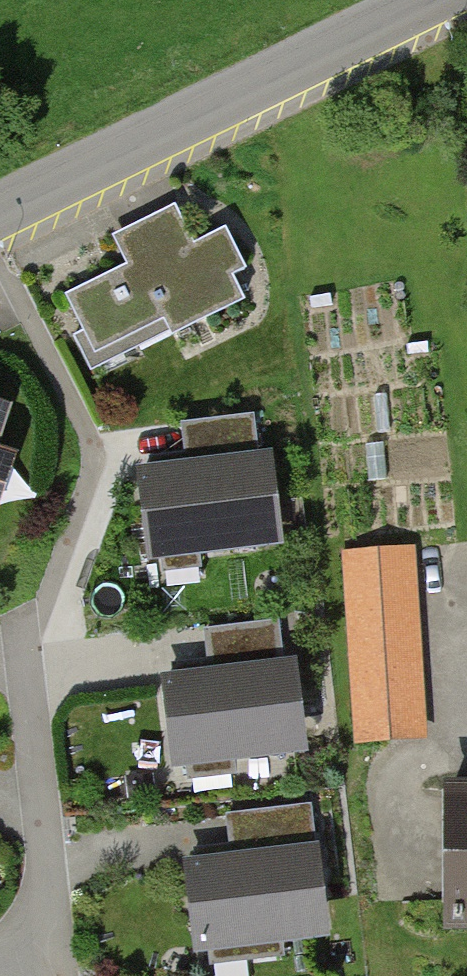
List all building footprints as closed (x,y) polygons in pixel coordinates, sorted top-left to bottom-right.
[(115,266),(55,296),(84,355),(156,320),(167,341),(227,312),(215,286),(233,277),(209,228),(185,240),(168,206),(101,239),(115,266)] [(247,404),(178,414),(186,463),(254,452),(247,404)] [(254,452),(132,471),(148,573),(270,554),(254,452)] [(418,555),(343,560),(355,745),(429,740),(418,555)] [(274,617),(203,623),(207,666),(278,660),(274,617)] [(281,666),(158,677),(167,781),(291,770),(281,666)] [(451,788),(450,923),(466,923),(466,788),(451,788)] [(305,800),(224,807),(228,843),(309,836),(305,800)] [(311,842),(187,854),(196,959),(321,947),(311,842)]
